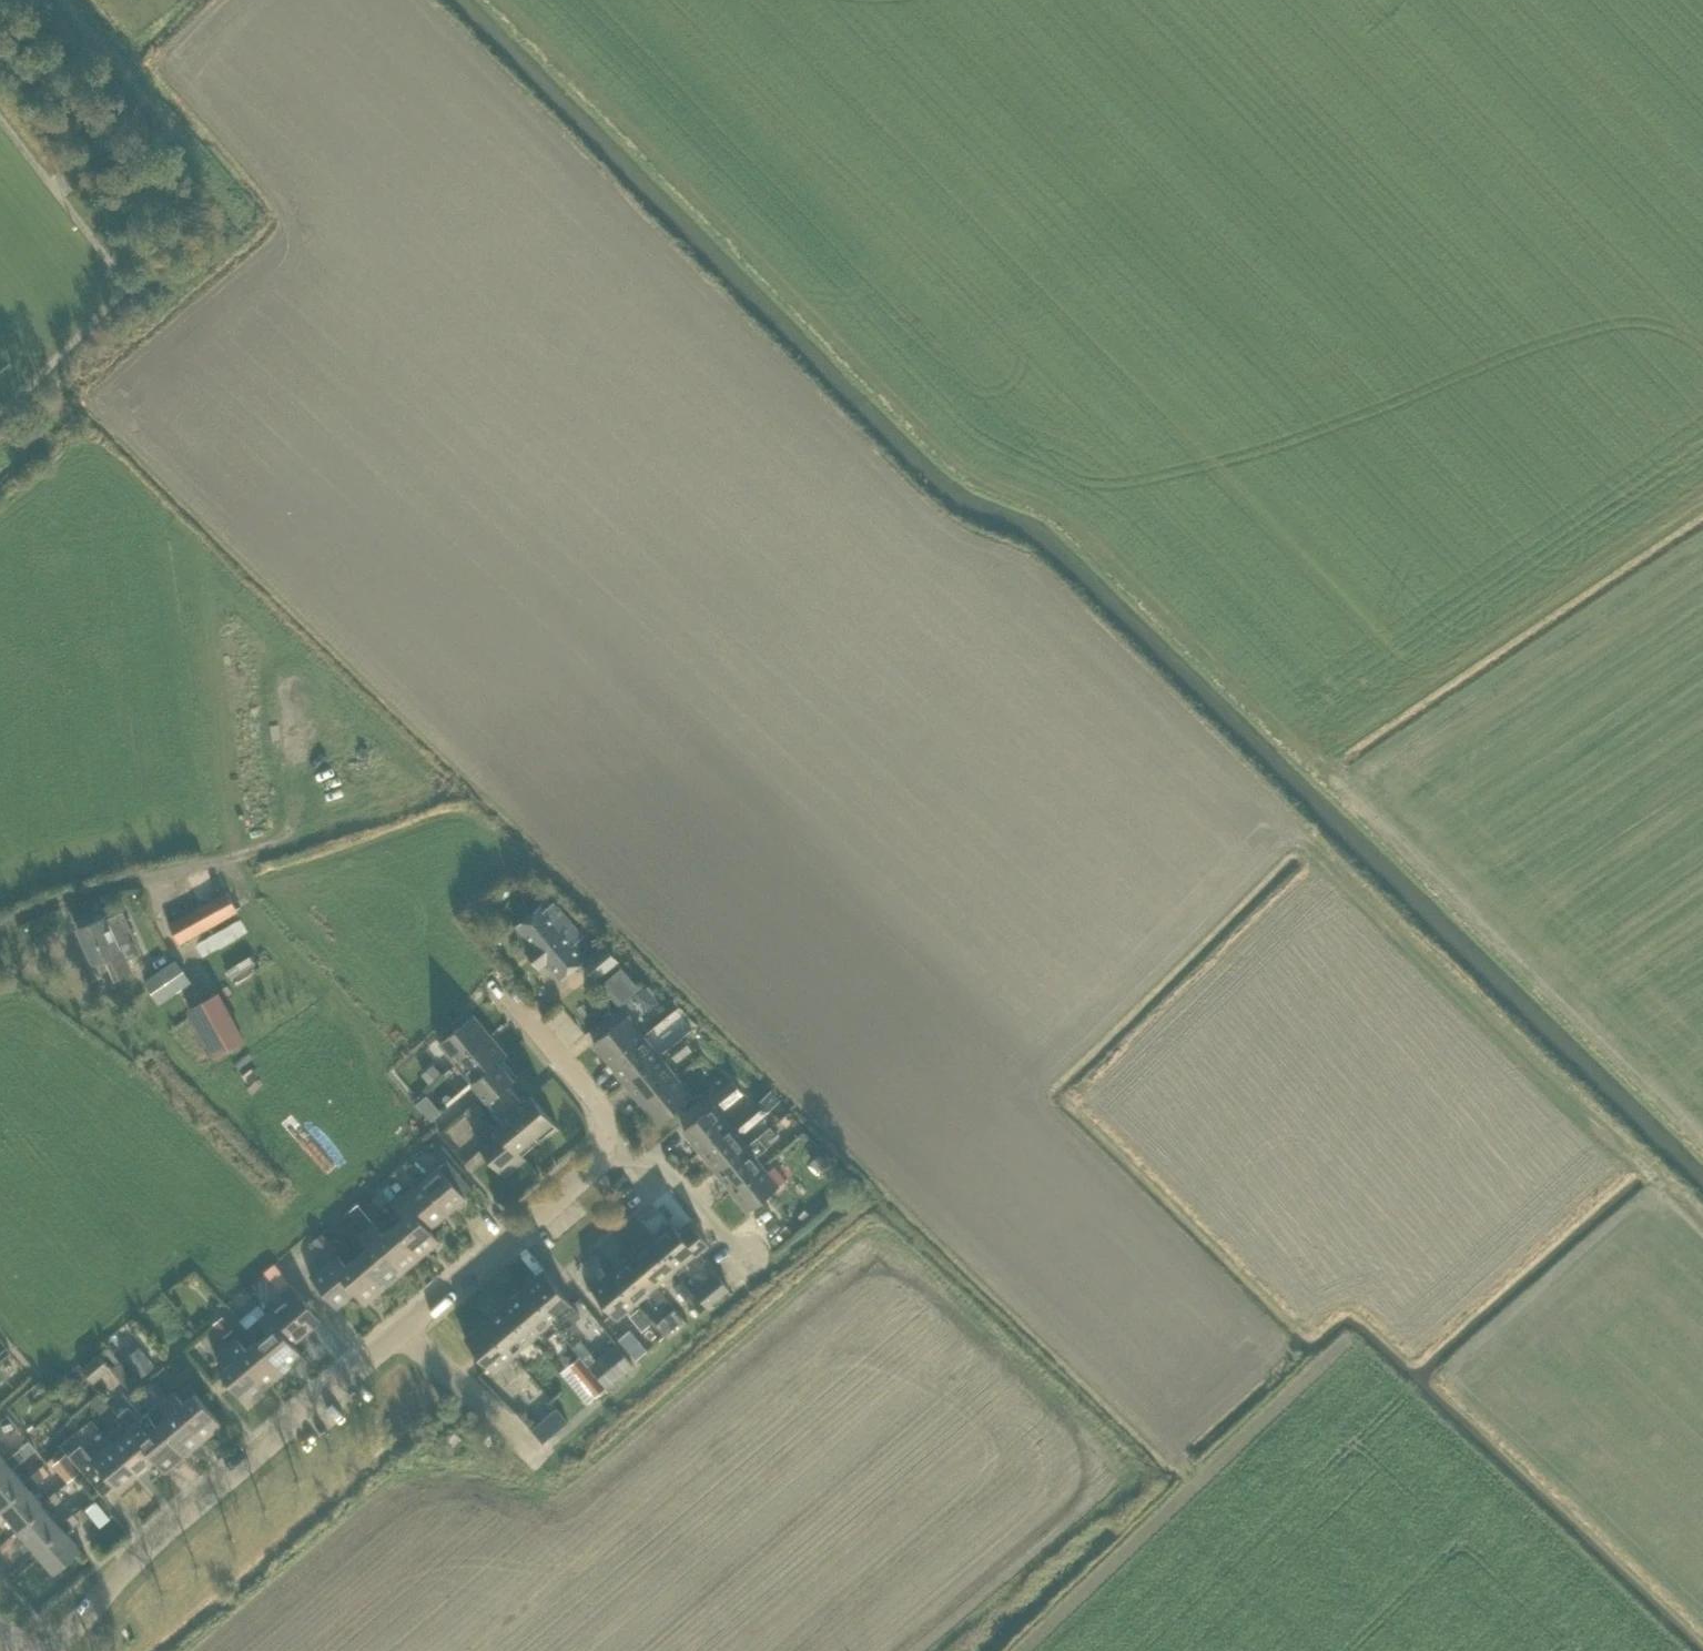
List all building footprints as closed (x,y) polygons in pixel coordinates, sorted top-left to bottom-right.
[(168,924),(179,945),(237,912),(226,892),(168,924)] [(560,977),(585,956),(574,943),(581,937),(551,902),(545,908),(541,904),(517,925),(533,945),(526,951),(539,966),(546,961),(560,977)] [(107,918),(106,915),(77,928),(97,972),(110,966),(115,976),(132,968),(127,957),(140,951),(123,911),(107,918)] [(206,949),(250,924),(243,912),(199,937),(206,949)] [(583,961),(597,977),(619,959),(606,942),(583,961)] [(145,982),(159,1001),(190,980),(176,960),(145,982)] [(607,978),(624,999),(638,988),(621,967),(607,978)] [(636,1014),(650,1003),(641,992),(628,1003),(636,1014)] [(217,994),(189,1010),(215,1057),(244,1041),(217,994)] [(440,1042),(457,1063),(490,1035),(473,1014),(440,1042)] [(593,1042),(610,1062),(643,1035),(627,1015),(593,1042)] [(475,1084),(508,1056),(490,1035),(457,1063),(475,1084)] [(659,1055),(643,1035),(610,1062),(625,1082),(659,1055)] [(677,1060),(691,1050),(682,1037),(668,1048),(677,1060)] [(625,1082),(641,1102),(675,1074),(659,1055),(625,1082)] [(475,1084),(503,1118),(514,1109),(523,1101),(508,1082),(521,1071),(508,1056),(475,1084)] [(433,1063),(422,1072),(429,1080),(439,1071),(433,1063)] [(675,1074),(641,1102),(658,1122),(691,1095),(675,1074)] [(732,1080),(714,1094),(725,1108),(744,1093),(732,1080)] [(771,1109),(780,1101),(772,1091),(762,1099),(771,1109)] [(537,1136),(554,1121),(531,1094),(523,1101),(514,1109),(537,1136)] [(473,1118),(484,1109),(476,1099),(465,1108),(473,1118)] [(770,1110),(760,1099),(743,1113),(752,1125),(770,1110)] [(434,1103),(424,1111),(431,1120),(441,1111),(434,1103)] [(684,1130),(700,1150),(730,1125),(714,1105),(684,1130)] [(537,1136),(514,1109),(503,1118),(497,1123),(520,1150),(537,1136)] [(476,1140),(504,1174),(525,1156),(520,1150),(497,1123),(476,1140)] [(746,1145),(730,1125),(700,1150),(716,1170),(746,1145)] [(759,1135),(746,1145),(716,1170),(732,1189),(762,1165),(755,1157),(768,1146),(759,1135)] [(435,1154),(443,1147),(437,1139),(428,1146),(435,1154)] [(812,1162),(818,1169),(829,1160),(823,1153),(812,1162)] [(439,1165),(420,1181),(447,1213),(466,1197),(461,1192),(471,1184),(450,1158),(440,1166),(439,1165)] [(767,1171),(762,1165),(732,1189),(748,1209),(778,1185),(767,1171)] [(778,1185),(784,1180),(772,1166),(767,1171),(778,1185)] [(429,1228),(447,1213),(420,1181),(402,1196),(429,1228)] [(404,1215),(394,1224),(420,1256),(439,1240),(429,1228),(402,1196),(394,1203),(404,1215)] [(350,1209),(365,1227),(402,1271),(420,1256),(394,1224),(383,1233),(357,1203),(350,1209)] [(810,1214),(803,1205),(789,1216),(796,1225),(810,1214)] [(670,1221),(650,1238),(676,1268),(679,1271),(688,1264),(685,1260),(695,1252),(696,1253),(709,1242),(691,1222),(680,1232),(670,1221)] [(384,1287),(402,1271),(365,1227),(358,1234),(368,1246),(357,1255),(384,1287)] [(322,1232),(313,1239),(326,1255),(335,1247),(322,1232)] [(676,1268),(650,1238),(631,1254),(656,1284),(676,1268)] [(336,1252),(328,1258),(355,1290),(365,1302),(384,1287),(357,1255),(346,1264),(336,1252)] [(631,1254),(612,1271),(637,1300),(646,1292),(656,1304),(666,1295),(656,1284),(631,1254)] [(336,1306),(355,1290),(328,1258),(310,1274),(336,1306)] [(544,1271),(524,1288),(552,1321),(553,1320),(558,1327),(560,1329),(577,1314),(570,1306),(571,1304),(544,1271)] [(617,1317),(637,1300),(612,1271),(592,1287),(617,1317)] [(697,1313),(706,1306),(683,1279),(675,1286),(697,1313)] [(292,1343),(320,1319),(291,1283),(281,1292),(284,1296),(266,1311),(292,1343)] [(558,1327),(553,1320),(552,1321),(524,1288),(504,1304),(532,1337),(542,1329),(548,1335),(558,1327)] [(504,1304),(485,1320),(513,1354),(532,1337),(504,1304)] [(666,1316),(674,1326),(683,1319),(674,1309),(666,1316)] [(247,1327),(258,1339),(284,1371),(302,1356),(292,1343),(266,1311),(247,1327)] [(223,1335),(231,1328),(222,1316),(213,1323),(223,1335)] [(513,1354),(485,1320),(465,1337),(493,1370),(513,1354)] [(648,1347),(631,1327),(619,1337),(636,1356),(648,1347)] [(236,1336),(229,1342),(266,1386),(284,1371),(258,1339),(247,1348),(236,1336)] [(266,1386),(229,1342),(221,1349),(231,1361),(220,1370),(247,1402),(266,1386)] [(590,1364),(607,1383),(633,1363),(616,1342),(590,1364)] [(139,1377),(156,1364),(140,1345),(124,1358),(139,1377)] [(570,1364),(580,1355),(571,1345),(561,1354),(570,1364)] [(98,1352),(81,1366),(94,1381),(111,1367),(98,1352)] [(131,1391),(140,1384),(120,1360),(112,1367),(131,1391)] [(595,1392),(604,1384),(603,1382),(587,1364),(578,1371),(595,1392)] [(64,1378),(73,1390),(87,1378),(78,1367),(64,1378)] [(166,1396),(202,1439),(221,1423),(195,1392),(183,1401),(173,1389),(166,1396)] [(100,1411),(108,1405),(98,1392),(90,1399),(100,1411)] [(166,1396),(148,1411),(184,1455),(202,1439),(166,1396)] [(566,1415),(574,1408),(566,1398),(557,1405),(566,1415)] [(117,1413),(129,1426),(155,1458),(165,1471),(184,1455),(148,1411),(140,1417),(128,1404),(117,1413)] [(557,1429),(568,1419),(556,1405),(545,1415),(557,1429)] [(8,1434),(18,1425),(8,1414),(0,1421),(0,1424),(1,1426),(0,1427),(0,1441),(8,1434)] [(129,1426),(111,1442),(137,1474),(155,1458),(129,1426)] [(446,1437),(455,1448),(465,1439),(456,1429),(446,1437)] [(0,1506),(26,1484),(24,1481),(12,1467),(25,1456),(34,1448),(28,1440),(6,1459),(9,1463),(0,1470),(0,1506)] [(137,1474),(111,1442),(92,1457),(80,1444),(69,1453),(103,1494),(114,1484),(119,1489),(137,1474)] [(9,1463),(6,1459),(0,1452),(0,1470),(9,1463)] [(53,1462),(67,1478),(79,1468),(66,1452),(53,1462)] [(24,1481),(26,1484),(0,1506),(18,1527),(44,1505),(42,1502),(30,1489),(44,1477),(38,1469),(24,1481)] [(42,1502),(44,1505),(18,1527),(36,1549),(62,1526),(60,1523),(48,1510),(62,1498),(56,1490),(42,1502)] [(83,1522),(90,1516),(82,1507),(75,1513),(80,1519),(83,1522)] [(62,1526),(36,1549),(54,1570),(81,1548),(66,1531),(80,1519),(75,1513),(74,1512),(60,1523),(62,1526)]
